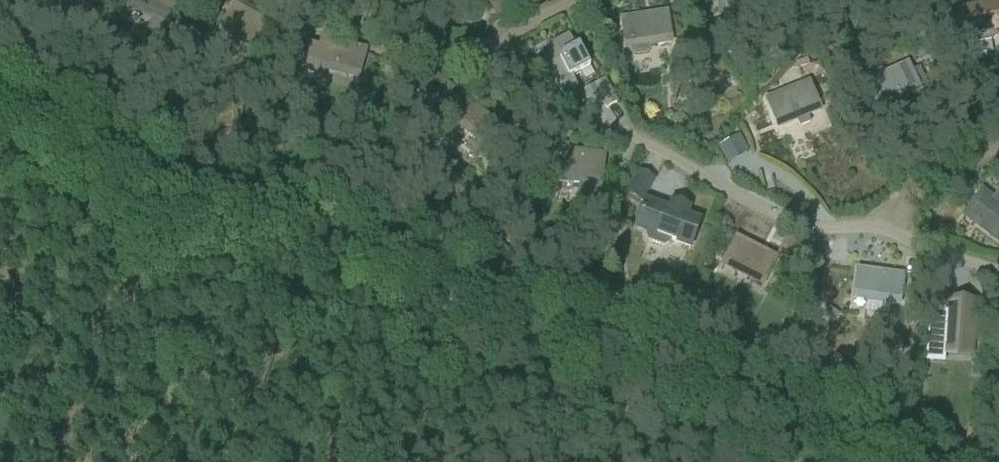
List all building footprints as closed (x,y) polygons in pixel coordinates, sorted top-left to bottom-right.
[(126,10),(170,24),(178,0),(130,0),(126,10)] [(495,19),(509,12),(503,0),(486,0),(495,19)] [(236,2),(227,19),(222,28),(253,45),(268,19),(236,2)] [(958,12),(963,36),(995,30),(998,29),(998,4),(958,12)] [(650,45),(657,44),(657,46),(670,44),(666,14),(665,14),(665,10),(618,17),(623,50),(628,49),(629,54),(634,57),(646,55),(651,50),(650,45)] [(570,76),(588,67),(577,46),(573,48),(567,36),(550,44),(543,65),(559,94),(565,96),(578,90),(570,76)] [(322,39),(320,49),(313,47),(306,72),(317,75),(320,64),(346,71),(345,76),(357,79),(365,51),(322,39)] [(687,45),(677,52),(688,67),(698,60),(687,45)] [(513,56),(499,63),(504,75),(519,69),(513,56)] [(805,58),(794,62),(796,68),(807,64),(805,58)] [(807,64),(806,65),(811,76),(822,71),(817,60),(807,64)] [(866,83),(870,92),(878,110),(889,105),(887,101),(912,90),(906,76),(910,74),(906,65),(866,83)] [(435,79),(419,97),(482,147),(497,127),(435,79)] [(617,103),(604,79),(582,91),(592,109),(601,103),(605,109),(617,103)] [(819,111),(808,83),(766,100),(778,128),(819,111)] [(681,118),(671,124),(678,136),(688,129),(681,118)] [(717,143),(724,163),(746,155),(739,135),(717,143)] [(558,151),(554,181),(577,184),(574,204),(596,207),(602,157),(558,151)] [(998,239),(998,202),(980,188),(959,217),(995,244),(998,239)] [(643,199),(632,230),(644,235),(647,241),(663,247),(670,244),(691,251),(701,222),(688,217),(691,208),(670,200),(667,208),(643,199)] [(614,216),(607,229),(617,234),(624,221),(614,216)] [(736,250),(730,261),(729,263),(753,275),(750,280),(762,286),(776,259),(736,239),(731,248),(736,250)] [(709,266),(713,263),(712,258),(707,256),(704,259),(704,264),(709,266)] [(858,270),(854,300),(898,306),(899,296),(902,276),(858,270)] [(975,301),(947,300),(947,306),(943,356),(944,356),(971,358),(975,301)] [(906,416),(899,425),(907,430),(913,421),(906,416)]
